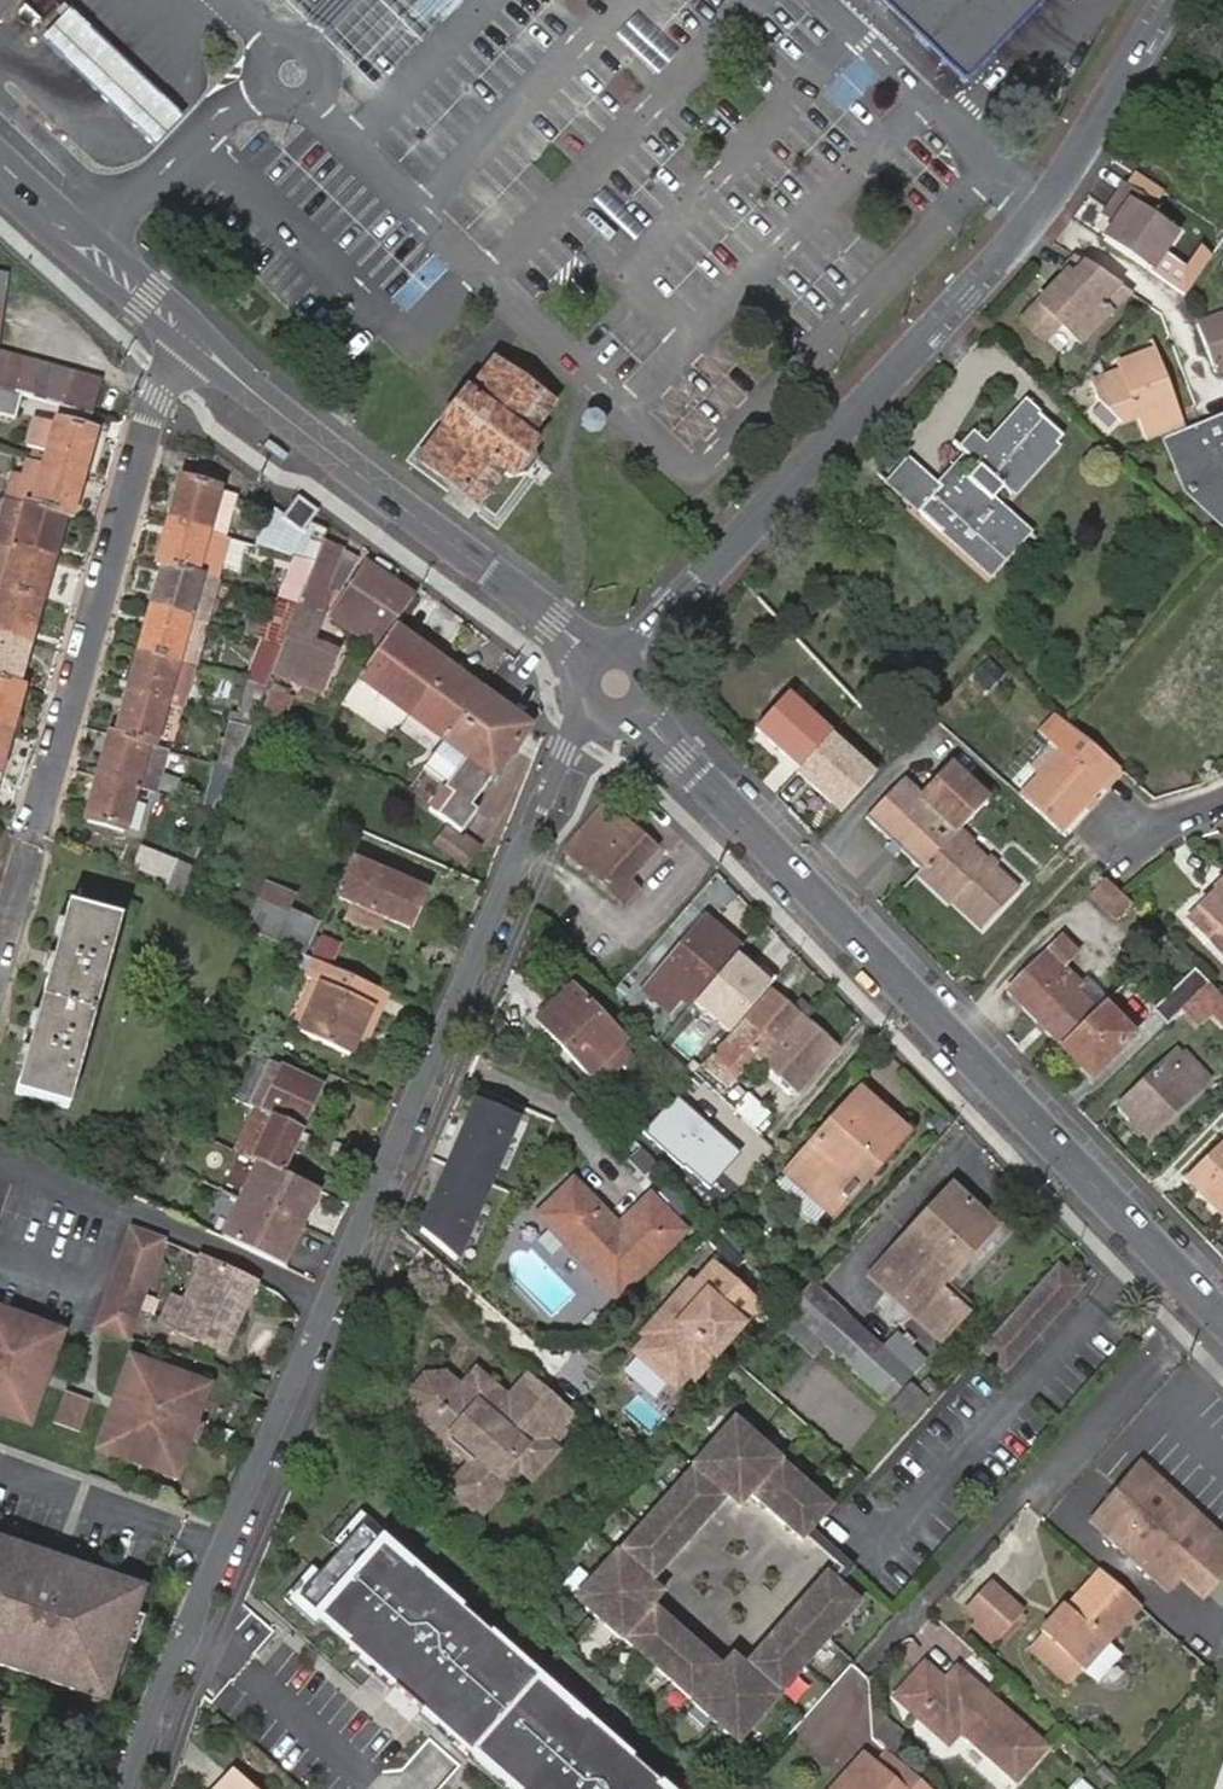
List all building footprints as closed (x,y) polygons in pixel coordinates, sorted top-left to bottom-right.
[(18,13),(38,33),(69,0),(30,0),(18,13)] [(968,83),(1046,0),(881,0),(968,83)] [(113,50),(72,10),(45,39),(88,79),(158,146),(185,118),(113,50)] [(1156,202),(1125,181),(1107,204),(1119,213),(1112,223),(1103,235),(1150,267),(1176,229),(1150,210),(1156,202)] [(1100,214),(1112,223),(1119,213),(1107,204),(1100,214)] [(1135,291),(1091,260),(1077,272),(1072,268),(1025,313),(1046,336),(1061,322),(1081,343),(1135,291)] [(1215,370),(1222,367),(1222,311),(1197,320),(1215,370)] [(1171,433),(1188,426),(1159,346),(1119,360),(1122,369),(1093,378),(1098,394),(1122,417),(1139,412),(1150,440),(1171,433)] [(543,379),(508,356),(500,369),(534,392),(543,379)] [(500,369),(486,360),(419,459),(478,500),(500,468),(508,473),(525,470),(535,455),(532,437),(525,431),(546,401),(534,392),(500,369)] [(12,398),(22,366),(8,362),(0,388),(0,395),(12,398)] [(18,400),(27,402),(37,370),(22,366),(12,398),(18,400)] [(27,402),(42,407),(52,374),(37,370),(27,402)] [(42,407),(57,411),(66,378),(52,374),(42,407)] [(72,415),(81,382),(66,378),(57,411),(72,415)] [(72,415),(86,419),(95,387),(81,382),(72,415)] [(13,423),(18,400),(12,398),(0,395),(0,419),(13,423)] [(913,518),(936,538),(951,521),(997,562),(1023,534),(989,503),(999,492),(1007,498),(1062,438),(1027,405),(984,452),(974,443),(960,458),(976,473),(965,486),(953,474),(934,495),(913,518)] [(1204,419),(1188,426),(1171,433),(1191,487),(1205,500),(1217,495),(1222,510),(1222,412),(1204,419)] [(599,423),(599,421),(599,419),(598,417),(597,415),(595,414),(593,414),(591,414),(589,414),(587,416),(586,417),(585,419),(585,421),(585,423),(586,425),(588,427),(589,428),(591,428),(593,428),(595,428),(597,426),(598,425),(599,423)] [(44,455),(41,462),(74,472),(77,460),(83,462),(91,433),(52,422),(33,418),(23,450),(44,455)] [(13,501),(22,504),(30,506),(41,462),(25,458),(13,501)] [(74,472),(80,474),(83,462),(77,460),(74,472)] [(61,515),(69,517),(77,484),(72,483),(74,472),(41,462),(30,506),(61,515)] [(934,495),(901,466),(881,488),(913,518),(934,495)] [(72,483),(77,484),(80,474),(74,472),(72,483)] [(174,520),(206,529),(217,489),(218,487),(179,476),(170,508),(176,510),(174,520)] [(217,489),(206,529),(221,533),(232,493),(217,489)] [(1222,516),(1222,510),(1217,495),(1205,500),(1222,516)] [(316,509),(299,496),(284,515),(300,527),(316,509)] [(22,504),(10,547),(43,556),(45,545),(52,547),(61,515),(30,506),(22,504)] [(170,508),(167,519),(174,520),(176,510),(170,508)] [(167,519),(164,530),(171,533),(174,520),(167,519)] [(215,578),(228,535),(221,533),(206,529),(174,520),(171,533),(164,530),(155,561),(162,563),(199,573),(212,577),(215,578)] [(951,521),(936,538),(982,580),(997,562),(951,521)] [(329,531),(329,529),(311,522),(306,538),(297,535),(295,542),(283,539),(279,549),(297,554),(317,559),(329,531)] [(272,535),(283,539),(295,542),(297,535),(274,528),(272,535)] [(331,582),(347,540),(329,531),(317,559),(302,597),(301,601),(284,643),(278,660),(275,668),(325,687),(343,644),(320,636),(336,583),(331,582)] [(373,553),(347,540),(331,582),(336,583),(349,586),(373,553)] [(43,556),(49,558),(52,547),(45,545),(43,556)] [(0,583),(0,590),(38,600),(46,570),(40,568),(43,556),(10,547),(0,583)] [(420,588),(373,553),(349,586),(335,605),(383,640),(391,628),(420,588)] [(297,554),(280,595),(301,601),(302,597),(317,559),(297,554)] [(40,568),(46,570),(49,558),(43,556),(40,568)] [(199,573),(162,563),(152,596),(159,597),(157,608),(187,617),(199,573)] [(212,577),(199,573),(187,617),(201,620),(212,577)] [(29,631),(38,600),(0,590),(0,635),(19,641),(22,629),(29,631)] [(1154,688),(1210,738),(1222,724),(1222,594),(1201,618),(1210,626),(1154,688)] [(159,597),(152,596),(150,606),(157,608),(159,597)] [(157,608),(150,606),(146,620),(153,622),(157,608)] [(174,660),(187,617),(157,608),(153,622),(146,620),(137,650),(174,660)] [(391,628),(383,640),(355,679),(407,717),(439,673),(425,662),(429,656),(391,628)] [(19,641),(26,642),(29,631),(22,629),(19,641)] [(13,687),(22,656),(16,654),(19,641),(0,635),(0,683),(13,687)] [(278,660),(284,643),(254,635),(249,652),(278,660)] [(16,654),(22,656),(26,642),(19,641),(16,654)] [(190,665),(174,660),(137,650),(129,680),(135,681),(131,693),(163,702),(167,690),(181,695),(190,665)] [(439,673),(444,666),(429,656),(425,662),(439,673)] [(247,680),(268,685),(274,668),(247,660),(240,678),(247,680)] [(458,677),(444,666),(439,673),(453,684),(458,677)] [(442,743),(479,692),(458,677),(453,684),(439,673),(407,717),(442,743)] [(135,681),(129,680),(126,692),(131,693),(135,681)] [(231,721),(252,726),(268,685),(247,680),(231,721)] [(12,720),(21,688),(13,687),(0,683),(0,728),(2,729),(6,718),(12,720)] [(178,706),(181,695),(167,690),(163,702),(178,706)] [(131,693),(126,692),(122,704),(128,707),(131,693)] [(526,727),(479,692),(442,743),(463,757),(442,787),(432,800),(470,819),(475,811),(469,805),(526,727)] [(128,707),(122,704),(114,735),(146,744),(151,745),(163,702),(131,693),(128,707)] [(785,696),(753,731),(796,770),(828,735),(785,696)] [(2,729),(9,731),(12,720),(6,718),(2,729)] [(215,762),(235,768),(252,726),(231,721),(215,762)] [(9,731),(2,729),(0,737),(0,741),(5,743),(9,731)] [(103,778),(134,787),(146,744),(114,735),(109,734),(100,764),(106,766),(103,778)] [(828,739),(796,774),(839,813),(871,778),(828,739)] [(1065,751),(1020,796),(1059,831),(1119,767),(1090,742),(1074,758),(1065,751)] [(442,743),(422,772),(442,787),(463,757),(442,743)] [(106,766),(100,764),(97,776),(103,778),(106,766)] [(865,817),(920,870),(954,833),(987,800),(952,767),(941,778),(936,774),(930,781),(934,785),(922,798),(902,779),(865,817)] [(103,778),(97,776),(94,788),(99,789),(103,778)] [(123,828),(134,787),(103,778),(99,789),(94,788),(85,817),(123,828)] [(445,824),(459,834),(470,819),(432,800),(426,809),(445,824)] [(611,893),(622,880),(649,848),(601,806),(561,850),(611,893)] [(445,824),(442,827),(474,848),(476,846),(459,834),(445,824)] [(474,848),(442,827),(431,844),(462,865),(474,848)] [(920,870),(917,873),(947,903),(950,900),(979,927),(1014,890),(954,833),(920,870)] [(137,861),(163,871),(165,865),(173,869),(177,856),(145,842),(137,861)] [(429,889),(357,856),(341,891),(412,924),(429,889)] [(165,865),(163,871),(172,874),(173,869),(165,865)] [(246,923),(257,929),(273,936),(288,906),(296,891),(267,878),(246,923)] [(1089,892),(1115,919),(1130,904),(1104,878),(1089,892)] [(1214,888),(1216,891),(1187,917),(1210,941),(1219,932),(1222,936),(1222,879),(1214,888)] [(633,890),(622,880),(611,893),(621,902),(633,890)] [(68,895),(10,1083),(63,1100),(120,910),(68,895)] [(288,906),(273,936),(304,951),(318,921),(288,906)] [(704,919),(642,991),(665,1012),(681,994),(691,1004),(734,954),(738,950),(704,919)] [(1219,932),(1210,941),(1222,954),(1222,936),(1219,932)] [(1005,988),(1058,1041),(1093,1007),(1074,986),(1079,981),(1062,962),(1075,950),(1060,934),(1005,988)] [(771,985),(734,954),(691,1004),(728,1036),(769,988),(771,985)] [(369,1029),(388,990),(315,955),(307,973),(319,978),(297,1027),(349,1052),(356,1036),(360,1025),(369,1029)] [(1182,1005),(1207,980),(1192,964),(1150,1006),(1166,1021),(1182,1005)] [(1222,1006),(1222,997),(1207,980),(1182,1005),(1202,1027),(1222,1006)] [(624,1041),(573,987),(553,1008),(555,1011),(542,1024),(590,1076),(624,1041)] [(798,1092),(837,1047),(769,988),(728,1036),(702,1064),(725,1085),(753,1052),(798,1092)] [(1093,1007),(1058,1041),(1090,1074),(1132,1033),(1121,1022),(1125,1017),(1104,997),(1093,1007)] [(364,1039),(369,1029),(360,1025),(356,1036),(364,1039)] [(1149,1134),(1206,1078),(1175,1045),(1117,1103),(1149,1134)] [(265,1062),(225,1148),(254,1162),(256,1163),(277,1172),(317,1086),(265,1062)] [(689,1086),(735,1133),(749,1119),(704,1072),(689,1086)] [(481,1248),(539,1112),(488,1090),(430,1227),(481,1248)] [(834,1212),(906,1133),(860,1091),(788,1171),(834,1212)] [(676,1165),(711,1127),(692,1109),(657,1147),(676,1165)] [(1222,1211),(1222,1136),(1186,1172),(1222,1211)] [(299,1228),(316,1192),(277,1172),(256,1163),(254,1162),(236,1198),(299,1228)] [(539,1213),(619,1297),(684,1234),(651,1198),(620,1227),(575,1179),(539,1213)] [(942,1279),(993,1222),(953,1186),(876,1273),(943,1333),(969,1304),(942,1279)] [(299,1228),(236,1198),(218,1236),(281,1265),(299,1228)] [(135,1250),(142,1229),(133,1226),(126,1247),(135,1250)] [(132,1330),(164,1237),(142,1229),(135,1250),(126,1247),(101,1319),(132,1330)] [(221,1350),(254,1279),(201,1255),(196,1265),(204,1269),(189,1301),(181,1298),(175,1309),(183,1312),(174,1331),(221,1350)] [(761,1304),(712,1261),(693,1283),(689,1279),(640,1334),(644,1337),(632,1351),(676,1390),(688,1376),(694,1381),(761,1304)] [(1083,1285),(1057,1262),(979,1350),(1005,1373),(1083,1285)] [(204,1269),(196,1265),(181,1298),(189,1301),(204,1269)] [(828,1344),(888,1398),(924,1359),(895,1333),(885,1345),(816,1283),(778,1325),(815,1358),(828,1344)] [(48,1373),(64,1333),(0,1309),(0,1412),(30,1423),(44,1384),(38,1381),(41,1372),(48,1373)] [(167,1328),(174,1331),(183,1312),(175,1309),(167,1328)] [(121,1411),(115,1409),(100,1448),(177,1477),(192,1437),(198,1440),(203,1425),(196,1423),(210,1385),(134,1358),(119,1397),(124,1400),(121,1411)] [(422,1377),(413,1388),(413,1405),(431,1422),(435,1417),(477,1455),(450,1486),(480,1513),(520,1467),(532,1477),(556,1452),(545,1442),(562,1421),(570,1411),(528,1374),(519,1383),(506,1398),(474,1369),(460,1386),(445,1373),(425,1374),(422,1377)] [(44,1384),(48,1373),(41,1372),(38,1381),(44,1384)] [(81,1429),(89,1403),(79,1408),(71,1405),(67,1395),(57,1422),(81,1429)] [(79,1408),(89,1403),(67,1395),(71,1405),(79,1408)] [(119,1397),(115,1409),(121,1411),(124,1400),(119,1397)] [(649,1580),(727,1494),(739,1482),(751,1493),(802,1539),(830,1505),(779,1460),(781,1458),(734,1417),(576,1597),(738,1742),(858,1601),(827,1573),(745,1665),(735,1677),(723,1666),(652,1603),(639,1591),(649,1580)] [(1138,1469),(1086,1526),(1165,1595),(1182,1575),(1205,1597),(1222,1576),(1222,1545),(1138,1469)] [(739,1482),(727,1494),(740,1505),(751,1493),(739,1482)] [(296,1598),(344,1641),(342,1644),(356,1657),(359,1654),(394,1684),(391,1688),(419,1712),(422,1709),(456,1739),(453,1741),(468,1755),(471,1752),(512,1788),(658,1788),(655,1786),(658,1784),(630,1759),(627,1762),(595,1734),(598,1731),(583,1717),(580,1720),(534,1680),(537,1677),(522,1664),(519,1667),(485,1637),(488,1634),(460,1610),(457,1612),(423,1582),(426,1579),(410,1566),(408,1569),(359,1526),(296,1598)] [(23,1658),(20,1667),(39,1674),(42,1664),(79,1677),(77,1686),(105,1695),(141,1586),(78,1565),(77,1571),(25,1554),(26,1548),(0,1540),(0,1651),(23,1658)] [(78,1565),(26,1548),(25,1554),(77,1571),(78,1565)] [(1135,1606),(1094,1569),(1062,1605),(1065,1608),(1055,1620),(1048,1614),(1036,1628),(1037,1629),(1025,1643),(1063,1680),(1076,1665),(1080,1668),(1135,1606)] [(649,1580),(639,1591),(652,1603),(662,1591),(649,1580)] [(960,1605),(993,1636),(1017,1611),(984,1580),(960,1605)] [(1065,1608),(1062,1605),(1059,1603),(1048,1614),(1055,1620),(1065,1608)] [(0,1651),(0,1661),(20,1667),(23,1658),(0,1651)] [(732,1654),(723,1666),(735,1677),(745,1665),(732,1654)] [(1041,1748),(953,1667),(941,1680),(919,1661),(890,1694),(945,1746),(955,1733),(1011,1783),(1041,1748)] [(79,1677),(42,1664),(39,1674),(77,1686),(79,1677)] [(845,1785),(868,1760),(858,1752),(835,1776),(845,1785)] [(898,1764),(886,1777),(868,1760),(845,1785),(835,1776),(823,1788),(926,1788),(898,1764)] [(234,1776),(221,1788),(247,1788),(234,1776)]
